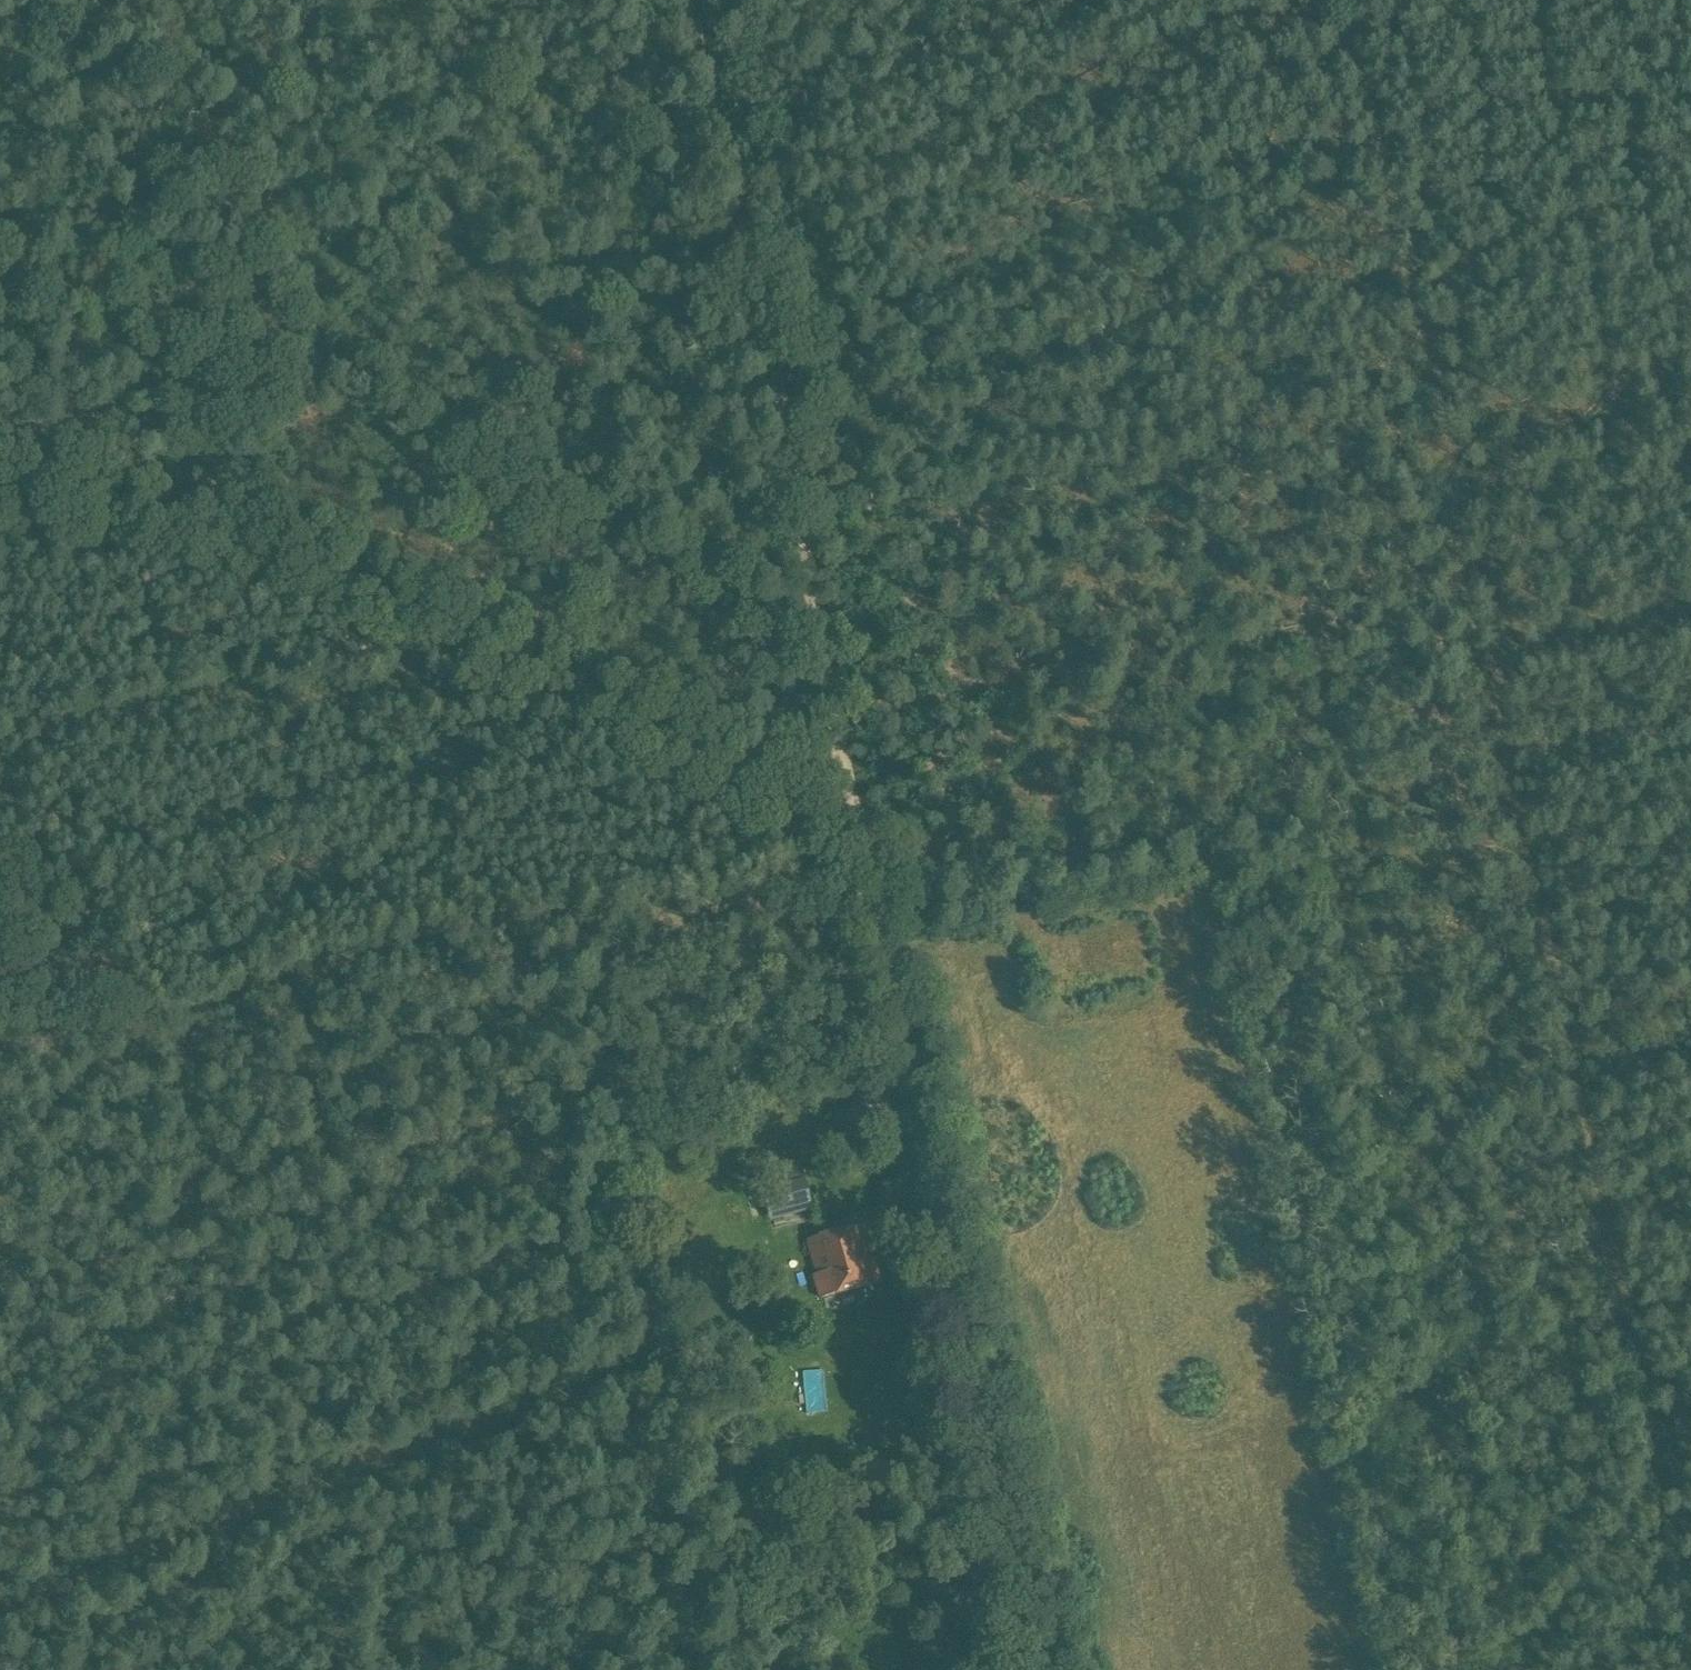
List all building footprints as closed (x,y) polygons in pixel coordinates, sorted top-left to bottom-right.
[(773,1183),(777,1196),(778,1203),(815,1193),(810,1173),(773,1183)] [(889,1230),(885,1218),(876,1220),(880,1233),(889,1230)] [(880,1278),(881,1278),(890,1275),(883,1253),(871,1257),(861,1222),(808,1237),(817,1271),(814,1272),(820,1295),(881,1279),(880,1278)]
